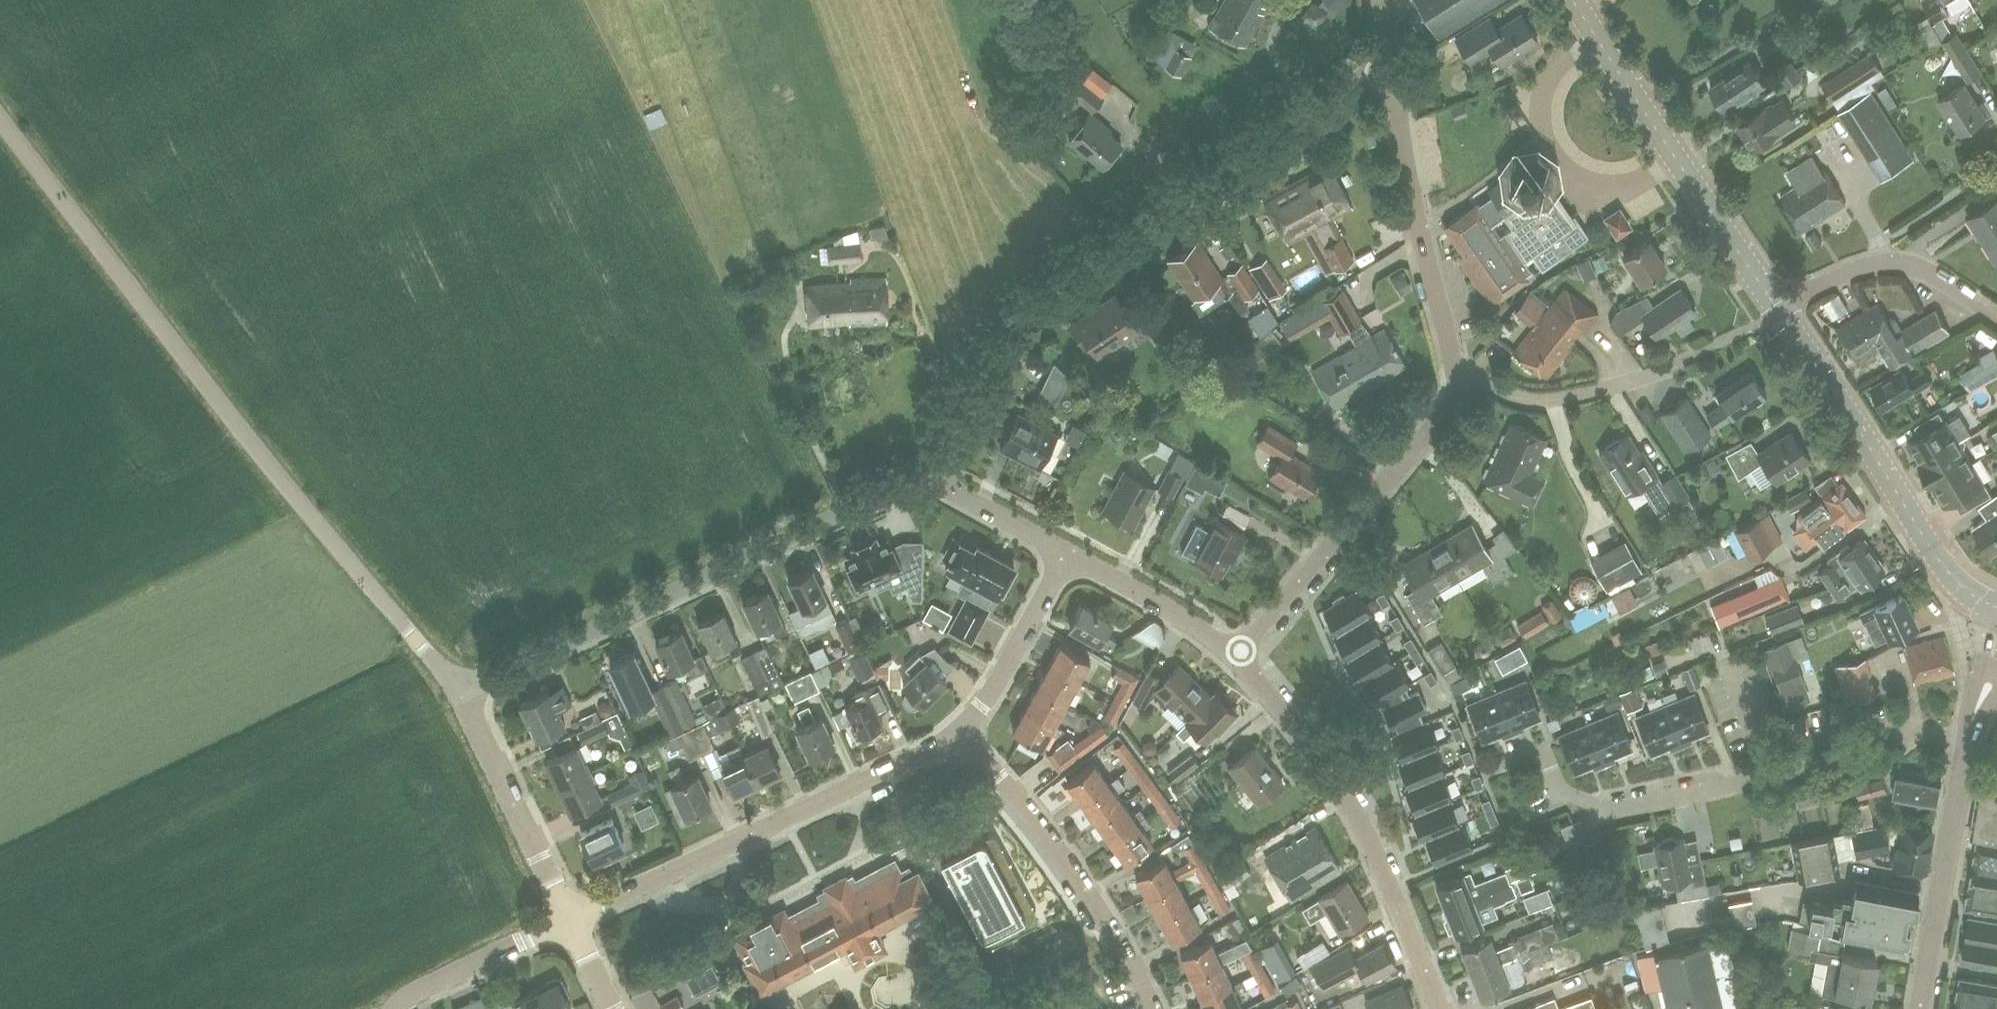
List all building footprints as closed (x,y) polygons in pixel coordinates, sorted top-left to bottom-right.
[(1269,0),(1223,0),(1209,28),(1244,46),(1269,0)] [(1328,10),(1317,0),(1310,0),(1301,11),(1305,15),(1300,21),(1308,28),(1313,22),(1315,25),(1328,10)] [(1439,34),(1494,0),(1417,0),(1439,34)] [(1949,0),(1923,0),(1935,21),(1948,13),(1942,4),(1949,0)] [(1538,41),(1521,14),(1497,28),(1490,17),(1456,38),(1470,61),(1482,54),(1491,49),(1501,64),(1538,41)] [(1968,81),(1982,72),(1956,31),(1942,40),(1968,81)] [(1763,57),(1784,45),(1777,32),(1755,43),(1763,57)] [(1169,68),(1186,77),(1199,55),(1182,45),(1169,68)] [(1832,100),(1881,69),(1871,51),(1822,83),(1832,100)] [(1743,103),(1755,95),(1753,92),(1766,83),(1751,60),(1711,87),(1726,110),(1741,99),(1743,103)] [(1071,67),(1066,62),(1048,82),(1055,87),(1063,94),(1067,89),(1092,110),(1104,97),(1100,94),(1081,78),(1079,75),(1081,73),(1072,66),(1071,67)] [(1787,85),(1800,76),(1791,62),(1778,71),(1787,85)] [(1085,78),(1104,94),(1114,83),(1095,66),(1085,78)] [(1959,132),(1986,116),(1965,82),(1939,99),(1959,132)] [(1877,91),(1888,109),(1896,104),(1885,86),(1877,91)] [(1884,178),(1915,159),(1872,90),(1841,109),(1884,178)] [(1794,117),(1782,99),(1772,105),(1771,103),(1764,108),(1764,107),(1738,124),(1745,134),(1742,135),(1751,149),(1779,130),(1777,128),(1794,117)] [(1101,162),(1120,140),(1103,125),(1105,123),(1090,109),(1068,134),(1101,162)] [(1534,255),(1541,265),(1587,234),(1574,215),(1572,217),(1548,181),(1549,180),(1547,166),(1535,158),(1521,160),(1512,172),(1513,179),(1492,193),(1512,223),(1511,224),(1511,225),(1505,229),(1522,255),(1531,250),(1534,255)] [(1354,259),(1332,218),(1353,207),(1328,162),(1262,198),(1286,243),(1322,224),(1331,241),(1320,247),(1333,271),(1354,259)] [(1802,230),(1846,202),(1825,168),(1781,196),(1802,230)] [(1512,223),(1492,193),(1491,194),(1493,197),(1479,206),(1478,204),(1445,226),(1465,255),(1460,259),(1490,301),(1527,275),(1525,273),(1531,269),(1526,261),(1534,255),(1531,250),(1522,255),(1505,229),(1511,225),(1511,224),(1512,223)] [(1968,217),(1996,262),(1996,261),(1996,199),(1968,217)] [(1618,233),(1630,225),(1619,209),(1607,217),(1618,233)] [(1812,247),(1823,241),(1815,229),(1805,235),(1812,247)] [(1641,282),(1665,266),(1647,239),(1623,255),(1641,282)] [(842,244),(844,261),(862,259),(860,242),(842,244)] [(1221,276),(1198,242),(1169,261),(1193,298),(1214,285),(1222,297),(1237,287),(1244,298),(1259,287),(1242,262),(1221,276)] [(844,261),(842,244),(820,246),(822,261),(829,260),(829,262),(844,261)] [(1264,261),(1252,269),(1270,297),(1282,290),(1264,261)] [(843,304),(845,321),(849,320),(850,325),(887,323),(886,276),(850,279),(850,281),(846,282),(847,292),(848,303),(843,304)] [(810,324),(845,321),(843,304),(848,303),(847,292),(846,282),(806,284),(810,324)] [(1278,318),(1280,321),(1290,335),(1327,313),(1339,333),(1363,319),(1342,286),(1320,300),(1317,295),(1289,312),(1278,318)] [(1588,326),(1598,314),(1566,288),(1514,351),(1546,378),(1576,341),(1572,337),(1584,322),(1588,326)] [(1695,311),(1680,288),(1654,305),(1647,294),(1616,308),(1610,322),(1618,333),(1644,317),(1657,336),(1695,311)] [(1843,288),(1828,294),(1839,318),(1853,312),(1843,288)] [(1088,315),(1072,326),(1085,346),(1089,343),(1098,357),(1137,331),(1136,329),(1124,310),(1115,297),(1098,309),(1100,312),(1090,319),(1088,315)] [(1868,309),(1873,318),(1870,320),(1878,335),(1875,337),(1881,346),(1893,364),(1949,330),(1936,308),(1902,329),(1894,315),(1887,319),(1877,303),(1868,309)] [(1856,361),(1881,346),(1875,337),(1878,335),(1870,320),(1873,318),(1868,309),(1836,328),(1856,361)] [(1157,317),(1145,324),(1158,344),(1170,337),(1157,317)] [(1261,359),(1282,341),(1272,329),(1250,347),(1261,359)] [(1335,409),(1407,367),(1385,329),(1313,372),(1335,409)] [(1993,348),(1978,356),(1981,361),(1959,374),(1969,392),(1996,377),(1996,355),(1993,348)] [(1044,380),(1062,389),(1069,376),(1053,362),(1044,380)] [(1909,381),(1902,370),(1873,388),(1885,407),(1914,389),(1916,392),(1932,382),(1925,371),(1909,381)] [(1716,428),(1766,394),(1751,371),(1717,393),(1724,403),(1707,414),(1716,428)] [(1979,393),(1985,408),(1996,403),(1996,386),(1979,393)] [(1685,450),(1711,434),(1687,397),(1662,413),(1685,450)] [(1039,468),(1057,434),(1018,413),(1000,447),(1039,468)] [(1923,462),(1958,441),(1946,421),(1938,426),(1932,416),(1916,426),(1922,436),(1908,444),(1914,455),(1918,453),(1923,462)] [(1531,504),(1543,479),(1530,473),(1546,439),(1510,422),(1482,481),(1531,504)] [(1304,497),(1320,472),(1290,454),(1298,441),(1268,423),(1255,442),(1280,458),(1269,476),(1304,497)] [(1809,458),(1790,430),(1757,452),(1750,441),(1727,453),(1739,475),(1762,460),(1776,481),(1809,458)] [(1644,460),(1628,434),(1599,452),(1625,493),(1639,484),(1649,499),(1665,489),(1675,505),(1689,496),(1674,473),(1662,481),(1647,458),(1644,460)] [(1933,486),(1936,484),(1971,463),(1962,449),(1965,447),(1967,441),(1964,438),(1958,441),(1923,462),(1920,464),(1933,486)] [(1187,478),(1196,461),(1178,452),(1170,468),(1169,467),(1157,489),(1173,497),(1184,477),(1187,478)] [(1985,454),(1978,457),(1988,478),(1995,474),(1985,454)] [(1971,463),(1936,484),(1942,493),(1938,495),(1945,506),(1960,497),(1964,498),(1970,508),(1992,494),(1984,481),(1982,482),(1971,463)] [(1133,525),(1154,487),(1125,471),(1104,510),(1133,525)] [(1821,495),(1846,527),(1865,511),(1840,480),(1821,495)] [(1790,510),(1811,499),(1805,487),(1784,498),(1790,510)] [(1979,505),(1988,518),(1974,527),(1992,554),(1996,551),(1996,492),(1979,505)] [(1822,546),(1846,527),(1821,495),(1797,514),(1803,522),(1792,531),(1806,547),(1817,539),(1822,546)] [(1245,536),(1215,520),(1208,531),(1197,524),(1182,551),(1194,558),(1194,559),(1220,573),(1231,552),(1235,554),(1245,536)] [(1749,556),(1770,545),(1757,520),(1737,531),(1735,527),(1725,532),(1737,555),(1746,550),(1749,556)] [(1456,581),(1482,566),(1492,584),(1501,580),(1513,572),(1495,541),(1484,548),(1471,525),(1436,545),(1453,575),(1456,581)] [(1495,535),(1506,557),(1524,548),(1513,526),(1495,535)] [(1829,585),(1875,554),(1865,538),(1851,547),(1849,544),(1836,553),(1826,559),(1830,565),(1820,572),(1829,585)] [(913,599),(922,599),(922,559),(896,559),(889,542),(877,547),(874,539),(855,548),(858,556),(847,561),(859,587),(873,580),(877,588),(890,582),(886,574),(899,568),(913,599)] [(1012,571),(1014,566),(977,546),(975,551),(954,539),(944,557),(954,563),(949,572),(977,587),(970,599),(967,597),(950,629),(971,641),(988,609),(981,606),(988,593),(996,598),(1001,589),(1002,589),(1012,571)] [(1604,585),(1640,566),(1625,539),(1590,559),(1604,585)] [(1720,544),(1705,552),(1711,563),(1726,555),(1720,544)] [(1432,595),(1456,581),(1453,575),(1436,545),(1403,565),(1416,588),(1406,594),(1423,625),(1443,614),(1432,595)] [(1829,585),(1838,599),(1858,585),(1861,590),(1874,581),(1872,578),(1885,568),(1875,554),(1829,585)] [(812,569),(788,580),(801,606),(790,611),(797,626),(810,620),(815,629),(836,620),(825,597),(812,569)] [(1718,626),(1741,616),(1783,599),(1774,579),(1710,606),(1718,626)] [(1336,633),(1367,615),(1371,613),(1357,589),(1344,597),(1343,595),(1334,600),(1335,602),(1322,610),(1336,633)] [(786,630),(780,619),(767,590),(743,601),(756,629),(770,623),(776,635),(786,630)] [(1382,608),(1390,603),(1383,592),(1376,597),(1382,608)] [(1891,637),(1917,624),(1902,593),(1861,613),(1867,625),(1875,641),(1890,635),(1891,637)] [(1547,606),(1555,623),(1565,618),(1556,601),(1547,606)] [(1772,634),(1804,621),(1797,602),(1765,614),(1772,634)] [(1110,649),(1115,640),(1103,633),(1110,620),(1081,604),(1069,627),(1110,649)] [(741,652),(735,639),(736,638),(723,609),(698,621),(711,650),(725,643),(732,656),(741,652)] [(1550,624),(1544,613),(1533,619),(1531,614),(1516,623),(1526,639),(1550,624)] [(1346,658),(1377,640),(1381,638),(1367,615),(1336,633),(1332,635),(1346,658)] [(1396,631),(1403,626),(1397,615),(1389,620),(1396,631)] [(848,651),(852,650),(864,645),(852,619),(836,626),(848,651)] [(910,633),(926,647),(933,638),(918,624),(910,633)] [(693,656),(680,629),(655,640),(669,669),(686,661),(691,673),(708,665),(702,652),(693,656)] [(1915,682),(1954,672),(1945,637),(1906,648),(1915,682)] [(1409,653),(1417,649),(1410,638),(1402,642),(1409,653)] [(1357,685),(1360,683),(1392,664),(1377,640),(1346,658),(1343,660),(1357,685)] [(1462,675),(1456,665),(1441,640),(1427,649),(1442,673),(1443,673),(1449,683),(1462,675)] [(1794,660),(1790,661),(1783,642),(1766,648),(1787,705),(1804,699),(1798,681),(1802,679),(1794,660)] [(1710,643),(1694,649),(1698,661),(1714,655),(1710,643)] [(753,650),(771,688),(784,682),(766,644),(753,650)] [(1048,666),(1077,682),(1089,660),(1060,644),(1048,666)] [(1417,649),(1409,653),(1415,664),(1423,660),(1417,649)] [(759,694),(771,688),(753,650),(741,656),(759,694)] [(875,671),(873,668),(867,655),(866,653),(864,650),(862,651),(848,657),(859,679),(875,671)] [(622,688),(645,677),(633,652),(610,662),(622,687),(622,688)] [(922,703),(945,680),(919,653),(905,667),(911,674),(902,683),(909,690),(905,695),(904,696),(904,698),(904,700),(904,702),(906,704),(907,706),(909,707),(911,707),(916,707),(920,702),(922,703)] [(1839,668),(1848,701),(1872,694),(1862,659),(1839,666),(1839,668)] [(878,669),(884,679),(900,671),(894,660),(878,669)] [(1374,706),(1381,702),(1404,688),(1409,685),(1395,662),(1392,664),(1360,683),(1374,706)] [(1118,690),(1115,696),(1125,702),(1139,676),(1118,664),(1112,676),(1120,680),(1116,689),(1118,690)] [(1689,689),(1701,685),(1693,664),(1682,669),(1689,689)] [(1158,691),(1187,720),(1210,696),(1179,665),(1163,680),(1147,671),(1132,697),(1146,704),(1147,702),(1158,691)] [(1064,704),(1077,682),(1048,666),(1036,688),(1064,704)] [(794,700),(798,699),(820,689),(810,669),(785,682),(794,700)] [(1429,687),(1436,682),(1430,671),(1422,676),(1429,687)] [(683,728),(662,684),(651,689),(645,677),(622,688),(622,687),(614,690),(623,708),(629,706),(629,707),(653,698),(669,734),(683,728)] [(662,684),(683,728),(696,721),(676,677),(662,684)] [(875,710),(889,703),(879,681),(855,692),(860,701),(845,708),(852,723),(849,724),(856,739),(874,730),(872,727),(881,722),(875,710)] [(1467,689),(1471,698),(1488,690),(1484,681),(1467,689)] [(1496,694),(1512,733),(1523,729),(1521,725),(1539,717),(1525,682),(1496,694)] [(536,738),(564,724),(557,709),(570,703),(561,685),(520,705),(536,738)] [(1052,725),(1064,704),(1036,688),(1024,710),(1052,725)] [(1398,732),(1423,722),(1418,713),(1426,708),(1416,691),(1408,696),(1404,688),(1381,702),(1385,709),(1382,711),(1392,728),(1395,726),(1398,732)] [(1210,696),(1187,720),(1175,732),(1183,740),(1193,729),(1205,741),(1222,725),(1223,726),(1236,713),(1222,698),(1220,700),(1213,693),(1210,696)] [(762,735),(774,730),(758,694),(747,699),(762,735)] [(1502,737),(1512,733),(1496,694),(1468,705),(1482,741),(1501,733),(1502,737)] [(1666,706),(1682,746),(1692,742),(1691,738),(1709,731),(1695,695),(1666,706)] [(1112,728),(1125,702),(1115,696),(1101,722),(1112,728)] [(815,721),(808,706),(798,711),(805,726),(797,730),(809,757),(819,753),(822,756),(834,750),(833,746),(834,745),(821,718),(815,721)] [(1671,750),(1682,746),(1666,706),(1637,717),(1651,754),(1669,746),(1671,750)] [(734,707),(725,711),(730,723),(740,719),(734,707)] [(1040,747),(1052,725),(1024,710),(1012,731),(1040,747)] [(730,723),(725,711),(715,715),(720,727),(723,727),(730,723)] [(617,712),(603,719),(609,730),(611,735),(619,738),(628,734),(617,712)] [(1589,724),(1605,765),(1615,761),(1613,756),(1633,748),(1618,712),(1589,724)] [(1091,731),(1079,740),(1081,741),(1087,749),(1109,734),(1102,724),(1094,719),(1093,718),(1088,727),(1091,731)] [(609,730),(603,719),(577,731),(582,742),(609,730)] [(1400,760),(1434,747),(1438,745),(1428,720),(1423,722),(1398,732),(1391,735),(1400,760)] [(688,728),(700,754),(715,747),(703,721),(688,728)] [(1595,769),(1605,765),(1589,724),(1559,736),(1574,772),(1592,764),(1595,769)] [(1455,740),(1463,737),(1458,725),(1450,728),(1455,740)] [(689,759),(700,754),(688,728),(666,739),(672,749),(682,744),(689,759)] [(1081,741),(1079,740),(1073,744),(1068,738),(1046,754),(1059,771),(1087,749),(1081,741)] [(1128,768),(1139,760),(1124,740),(1113,748),(1128,768)] [(744,755),(745,755),(740,743),(727,749),(733,761),(721,766),(734,793),(740,790),(741,794),(755,787),(753,784),(756,782),(744,755)] [(780,771),(767,745),(745,755),(744,755),(756,782),(762,780),(764,783),(776,777),(775,774),(780,771)] [(559,786),(588,772),(575,746),(546,760),(559,786)] [(1256,801),(1281,782),(1253,746),(1229,765),(1256,801)] [(1176,747),(1162,760),(1169,767),(1183,754),(1176,747)] [(1406,786),(1440,773),(1444,772),(1434,747),(1400,760),(1397,761),(1406,786)] [(1465,765),(1473,762),(1468,750),(1460,753),(1465,765)] [(1175,778),(1198,761),(1190,752),(1168,769),(1175,778)] [(657,757),(645,766),(652,776),(664,766),(657,757)] [(1154,781),(1139,760),(1128,768),(1131,772),(1143,789),(1154,781)] [(1081,803),(1107,783),(1093,763),(1066,783),(1081,803)] [(696,810),(710,804),(696,775),(685,780),(678,766),(668,771),(674,785),(663,791),(680,825),(699,816),(696,810)] [(613,804),(652,786),(643,768),(628,774),(632,781),(607,792),(613,804)] [(1936,804),(1941,776),(1898,769),(1893,796),(1936,804)] [(588,772),(559,786),(571,812),(601,798),(588,772)] [(1412,813),(1446,799),(1450,798),(1440,773),(1406,786),(1403,787),(1412,813)] [(1474,790),(1483,787),(1478,775),(1470,778),(1474,790)] [(1860,798),(1888,791),(1884,775),(1855,783),(1860,798)] [(1981,778),(1972,834),(1996,838),(1996,782),(1981,778)] [(1209,780),(1202,785),(1214,804),(1221,799),(1209,780)] [(1157,808),(1168,800),(1154,781),(1143,789),(1157,808)] [(1799,807),(1825,800),(1821,782),(1795,788),(1795,790),(1786,792),(1789,807),(1798,805),(1799,807)] [(1096,823),(1122,804),(1107,783),(1081,803),(1096,823)] [(641,803),(645,824),(662,820),(657,799),(641,803)] [(1423,839),(1456,826),(1446,799),(1412,813),(1409,814),(1419,841),(1423,839)] [(1168,800),(1157,808),(1171,826),(1182,819),(1168,800)] [(1484,815),(1492,811),(1487,800),(1479,803),(1484,815)] [(1874,801),(1859,805),(1865,828),(1880,824),(1874,801)] [(982,822),(996,814),(986,802),(975,808),(982,822)] [(1110,843),(1137,823),(1136,823),(1145,817),(1139,809),(1131,815),(1122,804),(1096,823),(1110,843)] [(1492,811),(1484,815),(1488,826),(1496,823),(1492,811)] [(1150,824),(1145,817),(1136,823),(1137,823),(1110,843),(1125,862),(1151,843),(1142,830),(1150,824)] [(612,818),(581,833),(587,845),(582,847),(588,859),(592,857),(594,859),(624,845),(612,818)] [(1926,869),(1932,829),(1901,824),(1901,825),(1893,823),(1852,831),(1857,855),(1888,849),(1887,842),(1889,842),(1897,843),(1897,847),(1894,864),(1926,869)] [(892,853),(911,842),(902,824),(883,835),(892,853)] [(1460,825),(1456,826),(1423,839),(1432,864),(1470,850),(1460,825)] [(1291,898),(1339,869),(1315,829),(1267,858),(1291,898)] [(1799,880),(1840,872),(1832,833),(1791,842),(1799,880)] [(1852,859),(1852,833),(1839,834),(1840,860),(1852,859)] [(1013,930),(1013,929),(1009,922),(1035,909),(996,837),(996,836),(995,836),(995,835),(994,835),(993,834),(992,834),(991,834),(990,834),(989,834),(988,834),(988,835),(964,847),(958,850),(962,857),(945,867),(987,947),(1012,934),(1012,933),(1013,933),(1013,932),(1013,931),(1013,930)] [(1188,834),(1170,845),(1171,847),(1178,851),(1183,848),(1190,861),(1196,871),(1207,865),(1194,842),(1193,843),(1188,834)] [(1676,840),(1672,837),(1664,839),(1661,843),(1655,844),(1663,883),(1674,881),(1677,900),(1708,894),(1706,883),(1701,860),(1687,863),(1682,838),(1676,840)] [(1996,866),(1996,843),(1979,840),(1975,862),(1996,866)] [(1216,872),(1225,887),(1234,882),(1250,872),(1241,856),(1216,872)] [(783,909),(733,936),(747,962),(746,962),(761,990),(847,945),(856,962),(885,947),(875,929),(932,899),(917,872),(908,877),(904,870),(900,872),(894,860),(849,884),(845,876),(825,887),(824,887),(825,889),(819,892),(819,893),(821,896),(796,910),(791,912),(786,915),(783,909)] [(1190,861),(1171,872),(1164,860),(1135,876),(1147,898),(1176,882),(1196,871),(1190,861)] [(1975,862),(1971,883),(1996,887),(1996,866),(1975,862)] [(1207,892),(1218,886),(1207,865),(1196,871),(1207,892)] [(1471,871),(1437,884),(1446,908),(1511,882),(1506,870),(1476,882),(1471,871)] [(1529,875),(1516,880),(1521,892),(1534,887),(1529,875)] [(1913,919),(1919,889),(1856,877),(1852,898),(1851,905),(1846,904),(1843,918),(1840,935),(1904,946),(1909,918),(1913,919)] [(1368,916),(1347,880),(1318,897),(1320,899),(1304,909),(1311,921),(1327,911),(1340,932),(1368,916)] [(1159,919),(1188,903),(1176,882),(1147,898),(1159,919)] [(1450,918),(1445,920),(1450,932),(1455,930),(1456,933),(1483,922),(1482,920),(1496,915),(1491,903),(1505,898),(1504,897),(1515,892),(1511,882),(1446,908),(1450,918)] [(1971,883),(1967,904),(1996,910),(1996,887),(1971,883)] [(1207,892),(1219,913),(1230,907),(1218,886),(1207,892)] [(1808,918),(1828,922),(1829,916),(1843,918),(1846,904),(1851,905),(1852,898),(1841,895),(1840,901),(1832,900),(1831,904),(1811,900),(1811,902),(1803,900),(1800,919),(1808,920),(1808,918)] [(1708,929),(1755,921),(1751,898),(1728,902),(1730,914),(1706,918),(1708,929)] [(1188,903),(1159,919),(1171,941),(1200,925),(1188,903)] [(1659,903),(1631,908),(1645,947),(1669,943),(1659,903)] [(1996,942),(1996,919),(1971,914),(1967,936),(1996,942)] [(1870,999),(1877,959),(1842,953),(1818,948),(1821,932),(1791,926),(1787,947),(1810,951),(1809,957),(1826,960),(1821,992),(1835,995),(1835,993),(1870,999)] [(1472,973),(1527,951),(1544,945),(1544,944),(1538,928),(1520,935),(1520,936),(1509,941),(1510,943),(1495,950),(1490,936),(1462,947),(1472,973)] [(1729,936),(1655,953),(1654,950),(1636,953),(1644,987),(1662,984),(1668,1008),(1746,1008),(1729,936)] [(1967,936),(1963,958),(1996,964),(1996,942),(1967,936)] [(1191,977),(1221,964),(1221,963),(1241,954),(1244,952),(1252,948),(1248,938),(1216,953),(1210,941),(1180,955),(1191,977)] [(1304,967),(1329,951),(1322,940),(1296,955),(1297,956),(1304,966),(1304,967)] [(1398,966),(1386,943),(1356,958),(1350,946),(1313,965),(1325,988),(1360,969),(1367,982),(1398,966)] [(1253,975),(1254,975),(1265,969),(1253,947),(1252,948),(1244,952),(1241,954),(1250,969),(1253,975)] [(1527,951),(1472,973),(1482,998),(1510,987),(1505,975),(1533,965),(1527,951)] [(1289,961),(1271,970),(1277,981),(1295,971),(1289,961)] [(1201,999),(1231,986),(1221,964),(1191,977),(1201,999)] [(1265,969),(1254,975),(1257,982),(1263,992),(1265,995),(1266,995),(1276,990),(1265,969)] [(522,999),(527,1008),(572,1008),(565,996),(569,991),(561,976),(556,974),(532,986),(531,994),(522,999)] [(1286,995),(1302,984),(1296,975),(1280,986),(1286,995)] [(1961,977),(1958,998),(1996,1005),(1996,983),(1961,977)] [(1201,999),(1206,1008),(1239,1008),(1242,1008),(1235,995),(1248,989),(1243,980),(1231,986),(1201,999)] [(1404,986),(1367,1001),(1370,1008),(1413,1008),(1404,986)] [(659,1005),(662,1008),(680,1008),(684,1007),(677,995),(659,1005)] [(1560,1008),(1596,1008),(1591,996),(1560,1008)] [(1524,1008),(1559,1008),(1554,997),(1535,1005),(1524,1008)] [(1996,1005),(1958,998),(1956,1008),(1996,1008),(1996,1006),(1996,1005)] [(1298,1000),(1278,1008),(1279,1008),(1302,1008),(1298,1000)]
